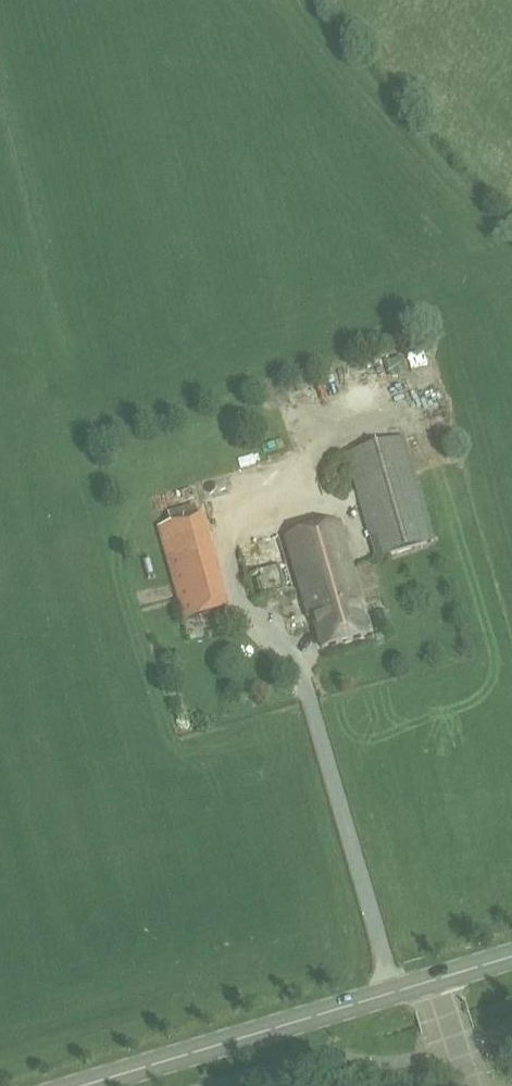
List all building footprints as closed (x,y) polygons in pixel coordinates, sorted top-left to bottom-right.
[(405,437),(345,455),(376,560),(435,543),(405,437)] [(203,515),(157,528),(183,622),(229,609),(203,515)] [(365,632),(370,628),(367,619),(362,618),(358,604),(361,603),(340,525),(286,539),(308,618),(312,617),(321,649),(367,637),(365,632)] [(238,548),(254,603),(295,591),(278,536),(238,548)] [(389,612),(378,615),(382,632),(393,629),(389,612)]
